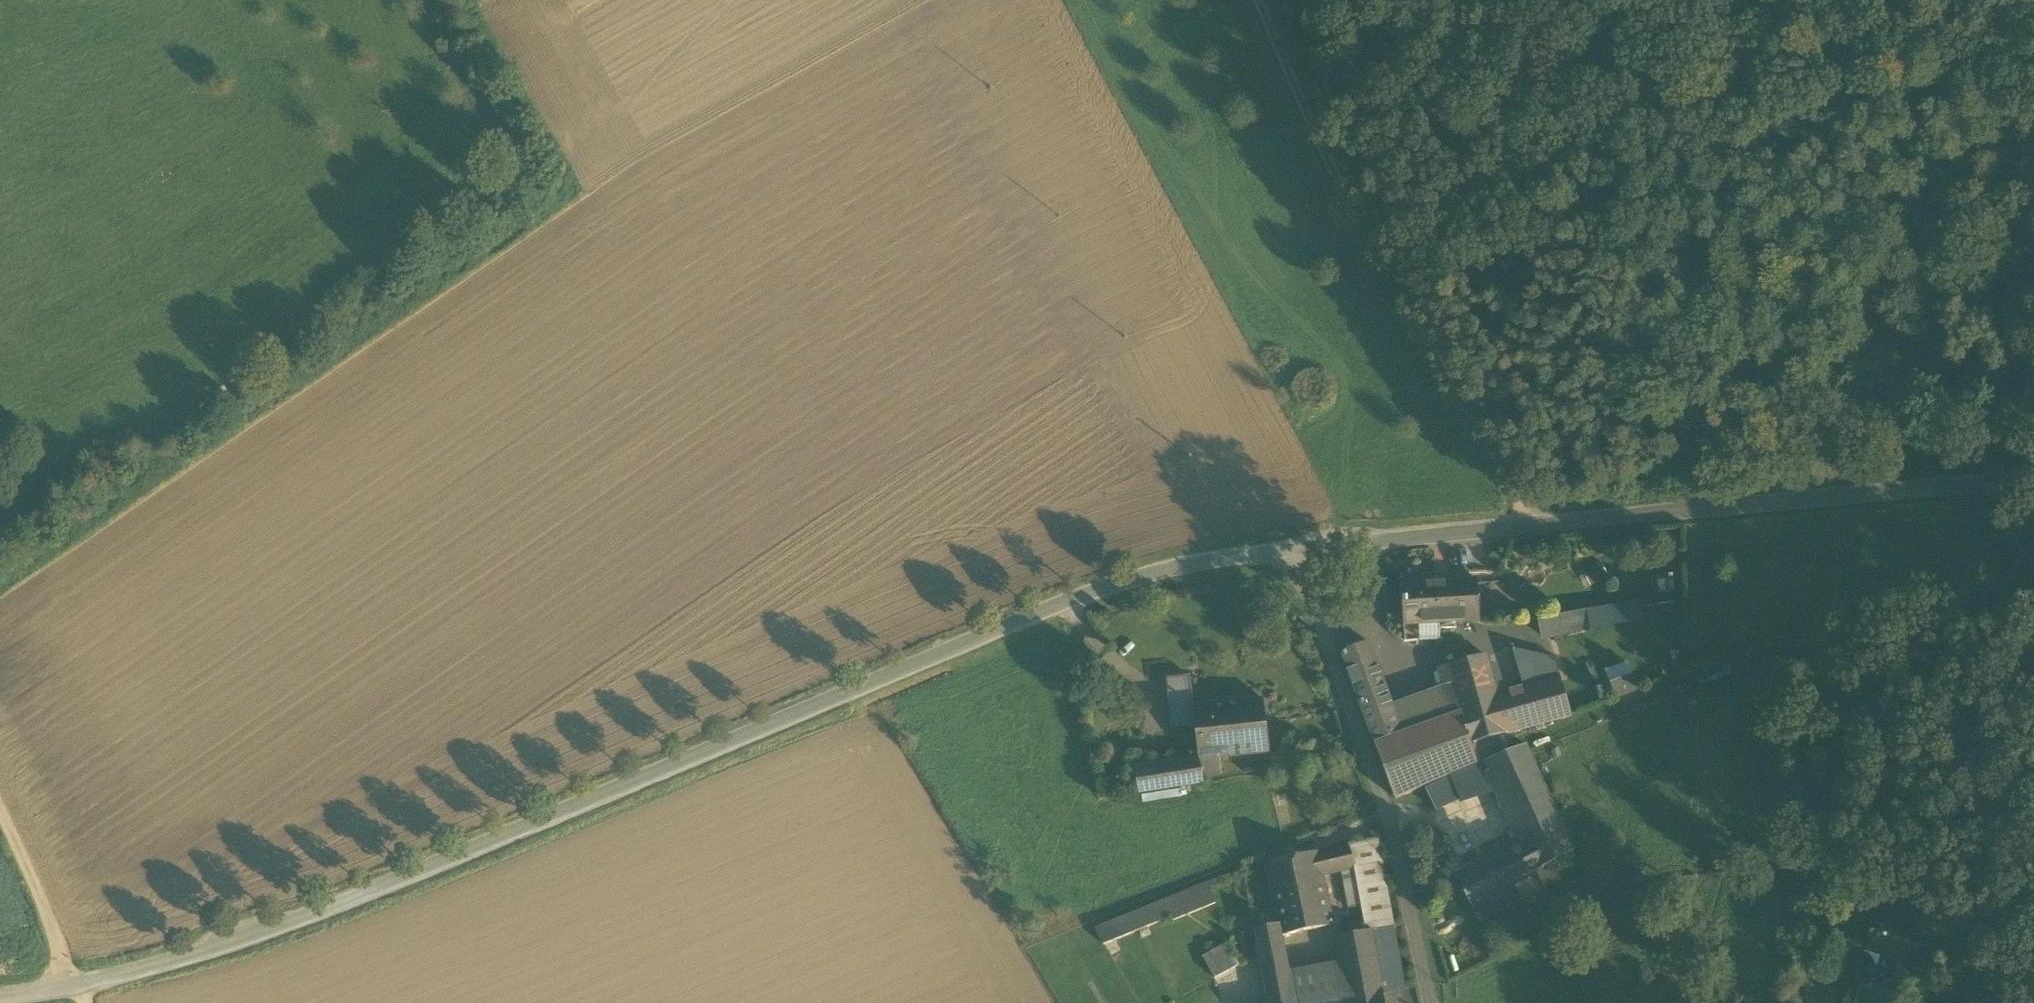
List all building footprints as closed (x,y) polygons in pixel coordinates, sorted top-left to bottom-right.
[(1600,562),(1582,572),(1590,587),(1608,578),(1600,562)] [(1401,585),(1404,626),(1419,625),(1439,624),(1479,622),(1477,580),(1401,585)] [(1586,612),(1590,630),(1643,619),(1639,601),(1586,612)] [(1540,621),(1544,639),(1590,630),(1586,612),(1540,621)] [(1439,624),(1419,625),(1420,642),(1441,641),(1439,624)] [(1341,653),(1354,688),(1382,678),(1369,643),(1341,653)] [(1524,689),(1560,678),(1554,658),(1512,650),(1524,689)] [(1470,745),(1508,734),(1498,696),(1486,656),(1448,668),(1453,686),(1460,713),(1470,745)] [(1627,664),(1606,672),(1611,686),(1632,678),(1633,678),(1627,664)] [(1166,679),(1169,704),(1193,702),(1190,676),(1166,679)] [(1354,688),(1375,744),(1402,733),(1393,708),(1382,678),(1354,688)] [(1524,689),(1498,696),(1508,734),(1571,716),(1560,678),(1524,689)] [(1632,678),(1611,686),(1616,698),(1637,690),(1632,678)] [(1393,708),(1402,733),(1460,713),(1453,686),(1393,708)] [(1263,699),(1238,702),(1242,738),(1222,740),(1224,757),(1269,753),(1263,699)] [(1193,707),(1193,702),(1169,704),(1172,729),(1195,726),(1193,707)] [(1219,758),(1224,757),(1222,740),(1242,738),(1238,702),(1193,707),(1195,726),(1199,758),(1199,760),(1219,758)] [(1470,745),(1460,713),(1402,733),(1375,744),(1395,799),(1475,765),(1470,745)] [(1523,846),(1536,872),(1574,852),(1528,753),(1525,746),(1485,762),(1498,791),(1523,846)] [(1205,783),(1203,775),(1199,760),(1199,758),(1137,769),(1134,769),(1135,772),(1139,794),(1202,784),(1205,783)] [(1219,758),(1199,760),(1203,775),(1220,774),(1219,758)] [(1485,762),(1465,771),(1476,793),(1460,800),(1461,802),(1498,791),(1485,762)] [(1436,812),(1460,800),(1476,793),(1465,771),(1425,789),(1436,812)] [(1376,838),(1350,844),(1355,868),(1358,884),(1362,906),(1365,925),(1362,926),(1363,932),(1372,931),(1392,927),(1376,838)] [(1324,876),(1341,872),(1355,868),(1350,844),(1318,852),(1324,876)] [(1457,877),(1480,921),(1516,902),(1508,888),(1536,873),(1535,873),(1536,872),(1523,846),(1457,877)] [(1266,864),(1278,920),(1330,908),(1324,876),(1318,852),(1266,864)] [(1358,884),(1355,868),(1341,872),(1345,887),(1358,884)] [(1212,882),(1165,901),(1172,917),(1218,898),(1212,882)] [(1345,887),(1349,909),(1362,906),(1358,884),(1345,887)] [(1104,945),(1172,917),(1165,901),(1095,929),(1104,945)] [(1334,925),(1330,908),(1278,920),(1279,924),(1280,924),(1282,936),(1334,925)] [(1899,960),(1931,970),(1942,932),(1921,925),(1875,912),(1864,951),(1899,960)] [(1255,929),(1260,959),(1286,955),(1284,946),(1282,936),(1280,924),(1279,924),(1255,929)] [(1392,927),(1372,931),(1383,992),(1383,993),(1404,989),(1392,927)] [(1335,937),(1340,962),(1346,998),(1383,992),(1372,931),(1363,932),(1335,937)] [(1203,958),(1215,979),(1239,966),(1227,944),(1203,958)] [(1260,959),(1264,976),(1289,972),(1286,955),(1260,959)] [(1346,998),(1340,962),(1289,972),(1295,1002),(1319,1002),(1346,998)] [(1289,972),(1264,976),(1269,1002),(1295,1002),(1289,972)] [(1383,992),(1346,998),(1319,1002),(1385,1002),(1383,993),(1383,992)]
